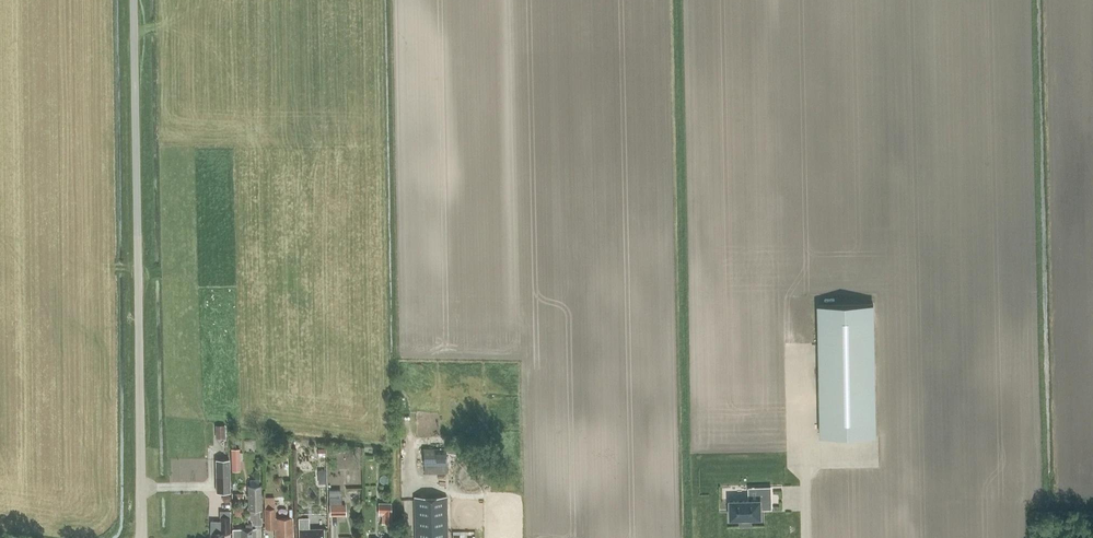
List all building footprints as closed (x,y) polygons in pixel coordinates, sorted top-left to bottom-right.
[(874,305),(818,306),(820,438),(876,437),(874,305)] [(225,426),(215,426),(216,439),(225,438),(225,426)] [(232,471),(240,471),(240,453),(240,449),(231,449),(232,471)] [(424,449),(424,465),(446,465),(446,449),(424,449)] [(216,493),(230,493),(229,460),(216,460),(216,493)] [(260,486),(247,486),(247,510),(248,510),(249,519),(250,521),(251,525),(261,525),(261,518),(259,518),(259,510),(261,510),(260,486)] [(748,501),(730,501),(731,519),(742,519),(749,519),(761,519),(761,510),(771,509),(771,492),(760,492),(760,501),(748,501)] [(230,496),(228,494),(225,494),(222,496),(222,500),(225,502),(228,502),(230,500),(230,496)] [(447,497),(414,497),(415,537),(448,537),(447,497)] [(329,503),(329,515),(345,515),(345,503),(329,503)] [(391,524),(391,503),(377,503),(377,515),(381,515),(381,524),(391,524)] [(241,506),(237,506),(234,509),(233,513),(236,516),(241,517),(244,514),(244,509),(241,506)] [(275,508),(264,509),(265,529),(275,528),(276,528),(276,518),(275,508)] [(210,537),(223,537),(223,534),(229,534),(229,518),(229,513),(220,513),(220,517),(220,522),(210,522),(210,537)] [(275,528),(276,537),(293,537),(293,536),(293,518),(276,518),(276,528),(275,528)] [(323,529),(309,529),(309,518),(299,519),(300,537),(324,537),(323,529)] [(232,529),(232,537),(256,537),(256,529),(232,529)]
